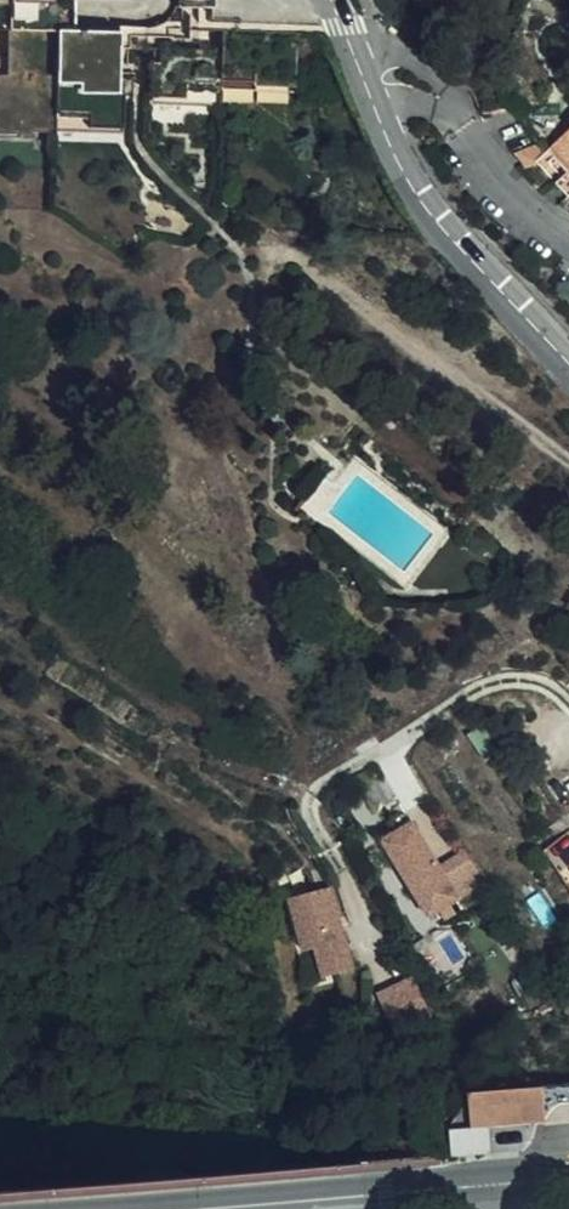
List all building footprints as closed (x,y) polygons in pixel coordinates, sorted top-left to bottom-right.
[(20,144),(20,133),(54,134),(54,146),(88,147),(90,115),(111,116),(111,102),(121,103),(120,116),(155,117),(155,98),(226,101),(226,109),(267,111),(270,55),(213,52),(215,0),(0,0),(0,143),(20,144)] [(189,107),(226,109),(226,101),(155,98),(155,117),(120,116),(120,125),(188,127),(189,107)] [(88,147),(54,146),(54,134),(20,133),(20,144),(0,143),(0,150),(87,154),(88,147)] [(556,147),(562,154),(568,148),(568,136),(556,147)] [(414,826),(385,843),(431,919),(488,885),(468,853),(440,871),(414,826)] [(333,890),(292,902),(307,954),(318,951),(327,981),(356,973),(333,890)] [(415,995),(376,998),(378,1037),(418,1034),(415,995)] [(48,1039),(52,1035),(55,1035),(61,1035),(64,1031),(65,1027),(63,1022),(59,1020),(54,1021),(50,1024),(50,1029),(48,1026),(43,1025),(40,1027),(38,1030),(38,1035),(41,1039),(48,1039)] [(70,1057),(59,1036),(53,1039),(64,1060),(70,1057)] [(542,1089),(472,1094),(474,1128),(544,1123),(542,1089)]
